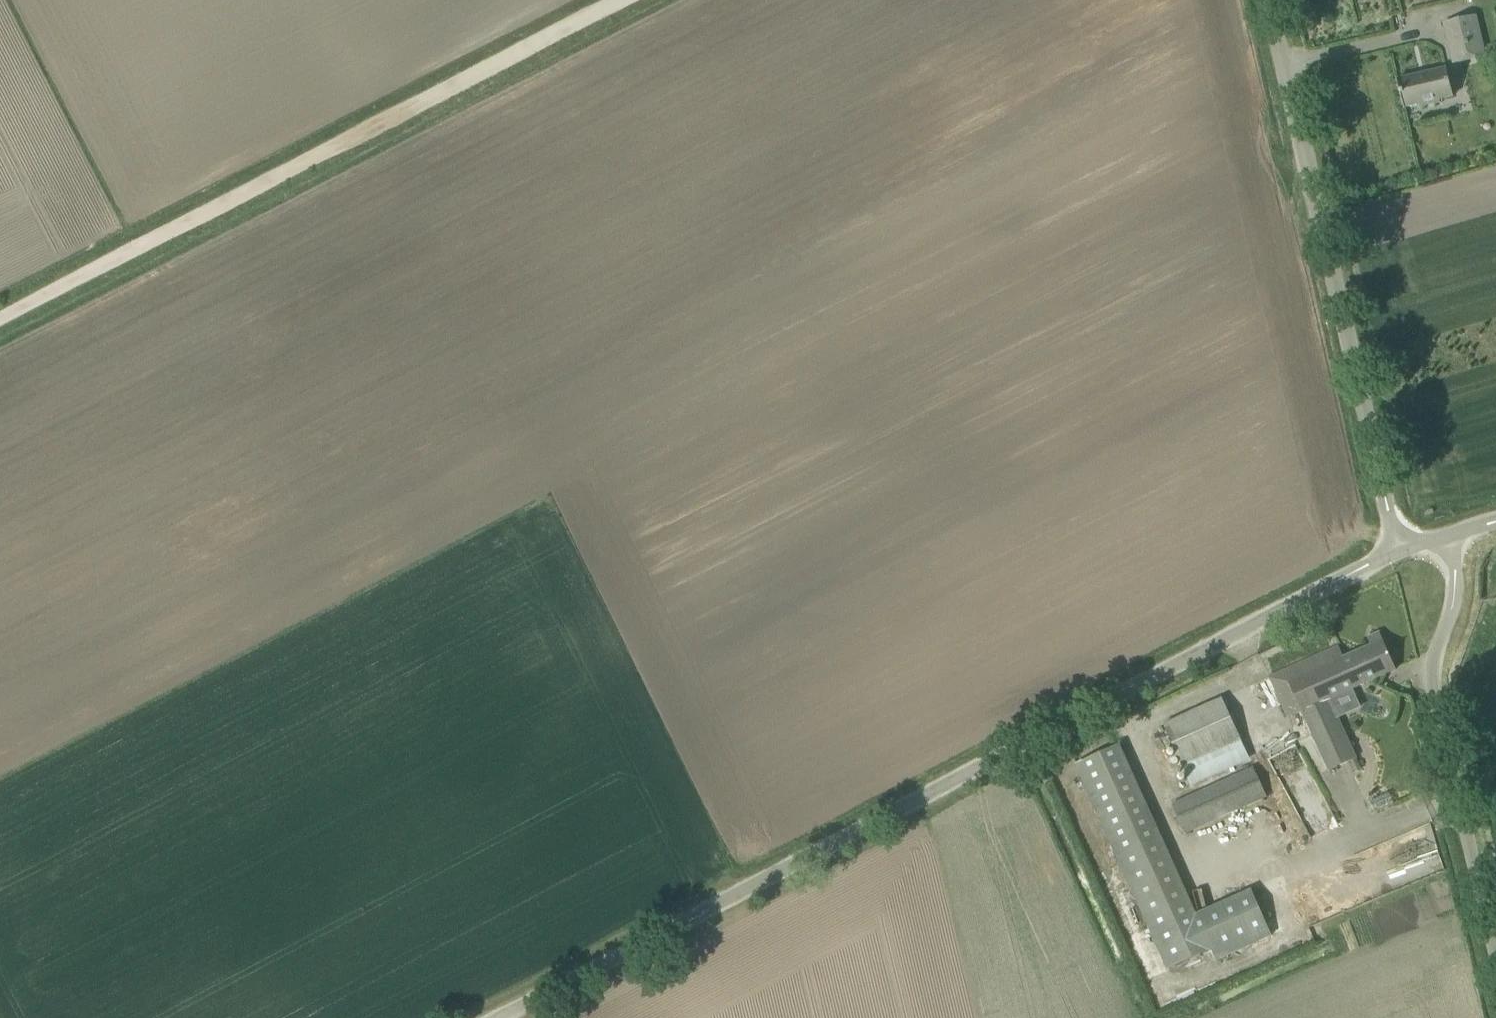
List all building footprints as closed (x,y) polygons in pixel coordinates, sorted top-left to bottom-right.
[(1451,21),(1457,44),(1473,40),(1467,17),(1451,21)] [(1447,68),(1398,80),(1404,108),(1421,104),(1422,107),(1440,102),(1439,100),(1454,96),(1447,68)] [(1358,758),(1330,698),(1396,669),(1380,633),(1368,638),(1372,646),(1343,658),(1338,646),(1270,677),(1287,717),(1302,710),(1330,771),(1358,758)] [(1190,786),(1248,760),(1219,697),(1161,723),(1190,786)] [(1251,889),(1196,914),(1119,745),(1076,764),(1169,970),(1212,952),(1216,963),(1272,937),(1251,889)] [(1303,831),(1330,822),(1305,749),(1277,759),(1303,831)] [(1173,804),(1187,835),(1267,798),(1253,768),(1173,804)]
